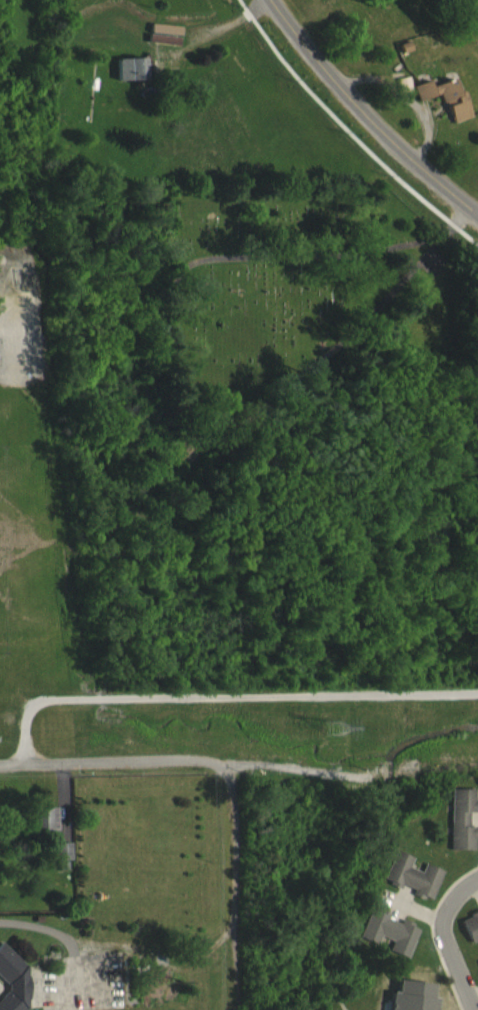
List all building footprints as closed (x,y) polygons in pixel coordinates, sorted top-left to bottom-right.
[(178,54),(179,35),(148,34),(147,53),(178,54)] [(143,90),(143,67),(115,68),(116,91),(143,90)] [(470,126),(461,100),(456,101),(452,89),(430,96),(428,90),(412,96),(417,111),(440,103),(450,133),(470,126)] [(449,860),(474,859),(473,835),(467,836),(466,822),(473,822),(473,799),(447,799),(449,860)] [(55,818),(32,818),(33,840),(55,839),(55,818)] [(441,880),(423,873),(420,882),(407,877),(410,867),(391,860),(380,891),(398,897),(399,894),(412,899),(411,904),(430,911),(441,880)] [(405,968),(417,937),(398,930),(398,933),(385,928),(387,924),(367,916),(355,948),(373,954),(376,946),(390,950),(386,961),(405,968)] [(459,928),(468,951),(477,947),(477,921),(459,928)] [(26,977),(0,952),(0,988),(6,994),(6,1000),(0,1006),(0,1009),(26,1009),(26,977)]
